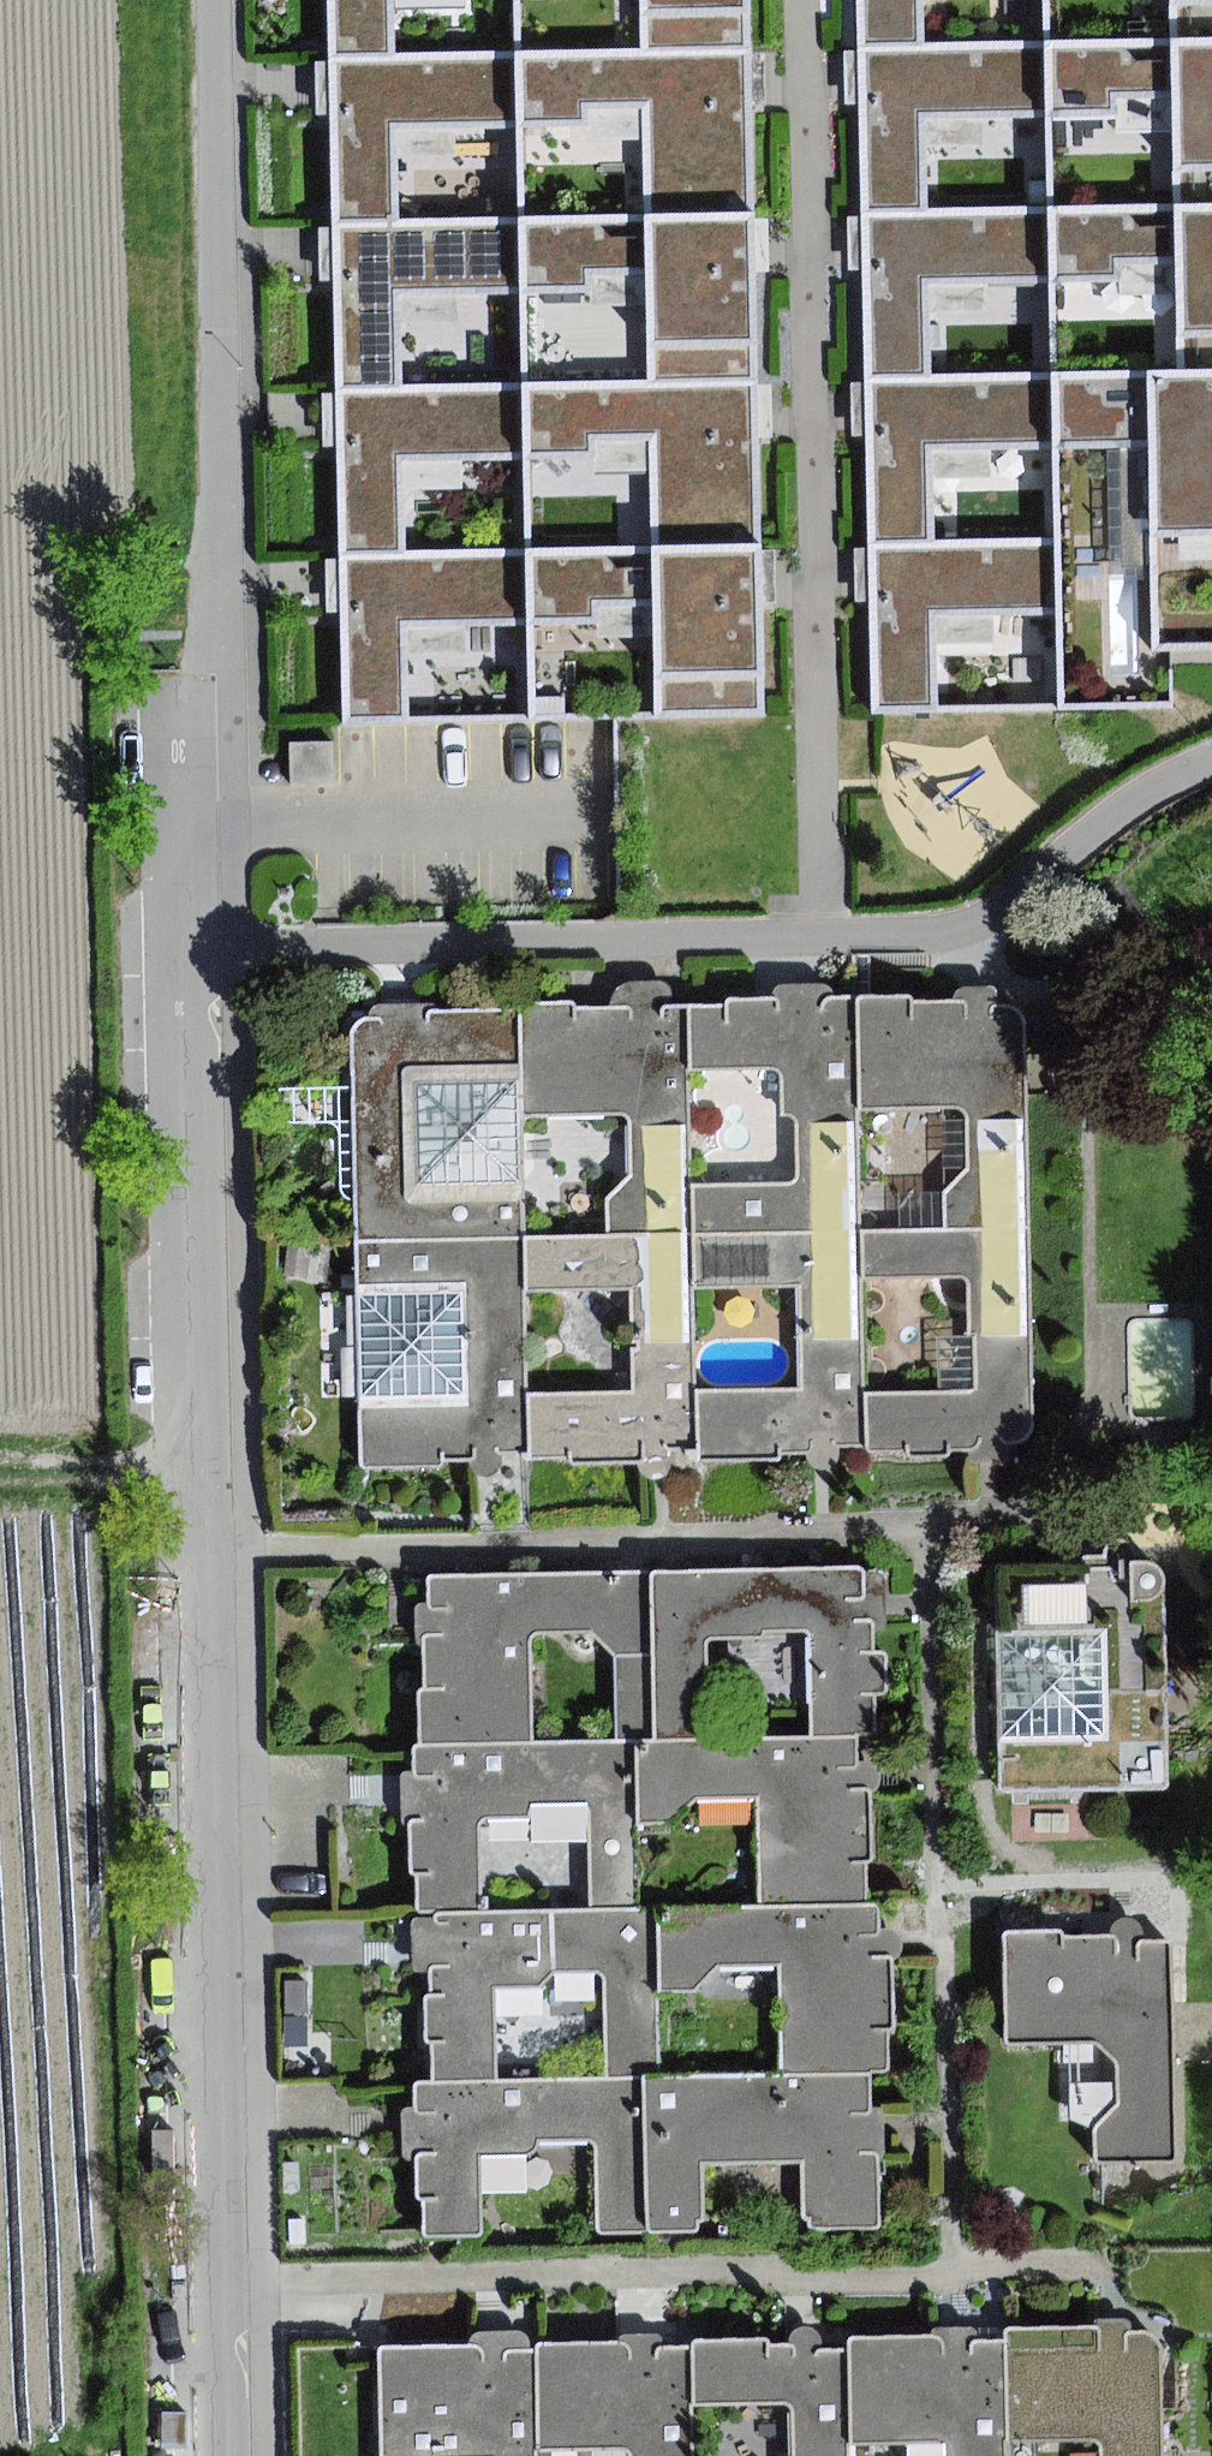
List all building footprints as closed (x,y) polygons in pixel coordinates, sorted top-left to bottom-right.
[(332,57),(395,55),(393,0),(330,0),(332,57)] [(643,54),(753,53),(753,0),(642,0),(643,54)] [(861,48),(926,46),(925,0),(860,0),(861,48)] [(1174,43),(1211,42),(1211,0),(1173,0),(1174,43)] [(1051,43),(1052,119),(1118,118),(1117,99),(1174,98),(1177,206),(1211,205),(1211,42),(1174,43),(1051,43)] [(862,75),(864,210),(928,209),(928,120),(1052,119),(1051,43),(926,46),(861,48),(862,75)] [(643,54),(524,55),(524,121),(584,121),(584,103),(650,102),(651,219),(755,217),(753,77),(753,53),(643,54)] [(333,86),(337,223),(399,222),(397,125),(524,121),(524,55),(395,55),(332,57),(333,86)] [(1049,207),(1050,283),(1120,283),(1119,261),(1180,261),(1182,372),(1211,371),(1211,205),(1177,206),(1049,207)] [(865,242),(866,379),(935,378),(934,285),(1050,283),(1049,207),(928,209),(864,210),(865,242)] [(651,219),(527,220),(528,289),(589,288),(589,270),(649,269),(651,383),(759,381),(756,244),(755,217),(651,219)] [(337,251),(342,391),(404,390),(403,291),(528,289),(527,220),(399,222),(337,223),(337,251)] [(1054,376),(1056,444),(1151,444),(1155,650),(1211,649),(1211,371),(1182,372),(1054,376)] [(867,410),(869,544),(938,543),(936,446),(1056,444),(1054,376),(935,378),(866,379),(867,410)] [(651,383),(524,387),(526,458),(590,456),(589,435),(660,433),(665,542),(763,539),(759,415),(759,381),(651,383)] [(343,419),(346,550),(411,548),(409,460),(526,458),(524,387),(404,390),(342,391),(343,419)] [(665,542),(526,544),(527,625),(594,624),(594,597),(656,596),(658,718),(767,716),(764,582),(763,539),(665,542)] [(871,576),(873,713),(940,712),(938,614),(1058,612),(1057,539),(938,543),(869,544),(871,576)] [(346,583),(349,717),(414,716),(412,628),(527,625),(526,544),(411,548),(346,550),(346,583)] [(332,742),(291,743),(292,786),(333,785),(332,742)] [(908,996),(859,997),(861,1109),(956,1107),(962,1108),(966,1112),(968,1116),(969,1168),(945,1191),(946,1227),(1031,1226),(1025,1020),(1017,1009),(1012,1007),(994,1007),(992,1009),(992,1018),(981,1018),(968,1018),(968,1005),(967,1002),(965,1000),(914,1001),(912,997),(908,996)] [(692,1187),(693,1231),(863,1229),(861,1109),(859,997),(829,998),(826,1000),(824,1003),(824,1009),(802,1010),(780,1010),(780,1003),(779,1000),(776,998),(730,1000),(728,1002),(728,1006),(690,1007),(691,1066),(776,1068),(781,1070),(783,1074),(784,1113),(789,1113),(794,1114),(798,1120),(797,1178),(795,1184),(790,1185),(692,1187)] [(609,1197),(609,1232),(693,1231),(692,1187),(691,1066),(690,1007),(666,1007),(664,1008),(662,1011),(662,1018),(645,1018),(632,1019),(632,1012),(631,1009),(628,1007),(574,1008),(574,1004),(571,1001),(523,1002),(520,1005),(520,1010),(521,1115),(620,1114),(625,1115),(629,1118),(631,1123),(631,1174),(609,1197)] [(353,1031),(355,1238),(520,1233),(521,1115),(520,1010),(431,1011),(429,1014),(429,1024),(406,1026),(387,1026),(385,1021),(379,1018),(369,1017),(363,1019),(353,1031)] [(866,1394),(867,1445),(868,1448),(870,1451),(873,1452),(907,1452),(909,1457),(912,1458),(946,1458),(949,1456),(950,1455),(951,1453),(951,1449),(975,1449),(979,1446),(981,1441),(981,1435),(992,1435),(1003,1435),(1008,1441),(1019,1443),(1024,1441),(1032,1432),(1035,1427),(1031,1226),(946,1227),(863,1229),(864,1278),(962,1276),(967,1278),(970,1282),(974,1390),(866,1394)] [(695,1389),(697,1448),(697,1462),(777,1461),(781,1459),(781,1453),(810,1453),(813,1451),(813,1440),(825,1440),(836,1440),(836,1444),(838,1446),(867,1445),(866,1394),(864,1278),(863,1229),(693,1231),(693,1293),(795,1291),(796,1387),(695,1389)] [(525,1394),(527,1451),(527,1460),(570,1459),(572,1463),(575,1465),(640,1463),(643,1462),(645,1458),(645,1444),(657,1443),(666,1443),(667,1446),(668,1449),(697,1448),(695,1389),(693,1293),(693,1231),(609,1232),(520,1233),(522,1294),(631,1292),(633,1392),(525,1394)] [(520,1233),(355,1238),(362,1464),(364,1467),(368,1469),(439,1466),(442,1465),(443,1461),(472,1460),(475,1458),(476,1455),(475,1448),(486,1447),(498,1447),(499,1449),(501,1451),(527,1451),(525,1394),(522,1294),(520,1233)] [(1190,1321),(1186,1318),(1133,1320),(1130,1322),(1129,1327),(1131,1413),(1135,1418),(1139,1420),(1187,1419),(1190,1416),(1193,1411),(1192,1325),(1190,1321)] [(997,1568),(1000,1787),(1002,1789),(1005,1791),(1164,1789),(1167,1787),(1169,1784),(1166,1579),(1161,1569),(1154,1563),(1149,1561),(1132,1561),(1132,1579),(1118,1579),(1115,1577),(1114,1575),(1115,1566),(1110,1566),(1110,1558),(1109,1556),(1107,1554),(1087,1555),(1084,1557),(1083,1559),(1083,1563),(1001,1564),(999,1565),(997,1568)] [(859,1566),(653,1571),(656,1740),(710,1738),(708,1642),(709,1640),(712,1638),(764,1637),(764,1630),(806,1629),(809,1630),(809,1632),(813,1737),(859,1736),(875,1735),(876,1733),(878,1694),(884,1694),(886,1693),(888,1690),(887,1657),(886,1653),(883,1653),(875,1653),(874,1624),(872,1621),(869,1620),(852,1620),(852,1608),(852,1599),(862,1599),(864,1598),(866,1596),(865,1570),(862,1568),(859,1566)] [(419,1693),(420,1745),(532,1743),(530,1639),(533,1634),(539,1631),(592,1631),(615,1655),(617,1740),(636,1740),(656,1740),(653,1571),(433,1575),(430,1576),(428,1579),(429,1604),(431,1607),(433,1609),(445,1608),(445,1622),(446,1634),(427,1634),(424,1637),(425,1689),(421,1690),(419,1693)] [(656,1740),(636,1740),(638,1823),(670,1823),(695,1798),(760,1797),(761,1906),(869,1904),(868,1862),(871,1861),(873,1859),(873,1794),(871,1790),(867,1787),(847,1787),(847,1776),(847,1766),(856,1766),(859,1763),(859,1736),(813,1737),(710,1738),(656,1740)] [(437,1912),(481,1911),(479,1826),(481,1821),(483,1819),(532,1818),(531,1805),(589,1803),(591,1910),(641,1909),(638,1823),(636,1740),(617,1740),(532,1743),(420,1745),(416,1747),(415,1751),(415,1772),(416,1774),(419,1776),(434,1776),(434,1795),(435,1819),(414,1819),(410,1823),(409,1829),(410,1868),(411,1871),(413,1872),(418,1873),(417,1908),(419,1910),(423,1912),(437,1912)] [(761,1906),(656,1908),(658,1993),(692,1992),(718,1968),(776,1966),(780,2077),(870,2073),(888,2073),(890,2069),(890,2030),(893,2030),(896,2029),(895,1959),(893,1957),(889,1956),(875,1956),(874,1945),(874,1936),(878,1935),(881,1934),(879,1907),(878,1905),(875,1904),(869,1904),(761,1906)] [(433,2043),(435,2082),(498,2080),(495,1988),(540,1987),(550,1972),(601,1972),(604,1975),(605,1979),(606,2078),(644,2077),(659,2076),(658,1993),(656,1908),(641,1909),(591,1910),(481,1911),(437,1912),(437,1922),(439,1923),(445,1923),(445,1943),(446,1966),(433,1967),(431,1969),(431,1996),(429,1996),(426,1997),(425,2000),(427,2040),(430,2043),(433,2043)] [(1006,1935),(1003,1939),(1006,2043),(1095,2041),(1119,2061),(1122,2104),(1096,2132),(1098,2160),(1100,2162),(1103,2163),(1174,2162),(1176,2160),(1177,2157),(1173,1944),(1171,1941),(1166,1941),(1146,1941),(1141,1942),(1139,1945),(1140,1956),(1127,1956),(1118,1956),(1118,1942),(1117,1937),(1114,1936),(1064,1937),(1063,1933),(1061,1931),(1010,1932),(1006,1935)] [(659,2076),(644,2077),(647,2232),(695,2232),(698,2231),(699,2227),(699,2221),(702,2221),(704,2220),(703,2164),(803,2162),(804,2216),(806,2218),(810,2219),(810,2225),(812,2227),(814,2229),(876,2228),(879,2227),(880,2224),(880,2157),(878,2153),(874,2152),(862,2152),(861,2131),(861,2113),(868,2113),(871,2111),(870,2073),(780,2077),(659,2076)] [(425,2198),(425,2231),(428,2236),(478,2235),(481,2234),(482,2233),(483,2231),(479,2154),(531,2151),(535,2148),(535,2137),(592,2139),(596,2142),(598,2146),(598,2227),(600,2230),(602,2232),(605,2233),(647,2232),(644,2077),(606,2078),(498,2080),(435,2082),(419,2082),(416,2084),(416,2088),(416,2108),(417,2111),(420,2112),(433,2111),(433,2130),(435,2152),(421,2153),(418,2154),(417,2158),(419,2195),(420,2198),(425,2198)] [(1007,2340),(1007,2441),(1098,2441),(1102,2442),(1104,2446),(1104,2455),(1162,2455),(1162,2342),(1158,2337),(1150,2332),(1129,2332),(1127,2335),(1127,2351),(1114,2351),(1102,2351),(1102,2333),(1101,2329),(1098,2327),(1012,2327),(1009,2328),(1007,2330),(1007,2340)] [(851,2349),(852,2444),(946,2442),(946,2455),(1008,2455),(1007,2441),(1007,2340),(978,2341),(974,2342),(972,2345),(972,2352),(959,2352),(945,2352),(944,2345),(943,2341),(938,2337),(934,2336),(855,2337),(852,2338),(851,2340),(851,2349)] [(695,2346),(696,2404),(785,2402),(791,2403),(795,2408),(796,2455),(852,2455),(852,2444),(851,2349),(821,2349),(818,2351),(817,2353),(817,2356),(807,2356),(795,2357),(795,2348),(793,2345),(791,2344),(770,2346),(770,2341),(767,2339),(699,2341),(696,2343),(695,2346)] [(537,2349),(539,2448),(625,2446),(629,2447),(633,2450),(634,2454),(634,2455),(697,2455),(696,2404),(695,2346),(664,2346),(660,2348),(658,2351),(658,2359),(644,2360),(631,2360),(631,2351),(630,2347),(625,2343),(621,2342),(541,2343),(538,2346),(537,2349)] [(386,2455),(539,2455),(539,2448),(537,2349),(512,2350),(507,2351),(505,2354),(506,2362),(494,2362),(484,2362),(484,2354),(481,2349),(476,2346),(384,2348),(386,2455)]
